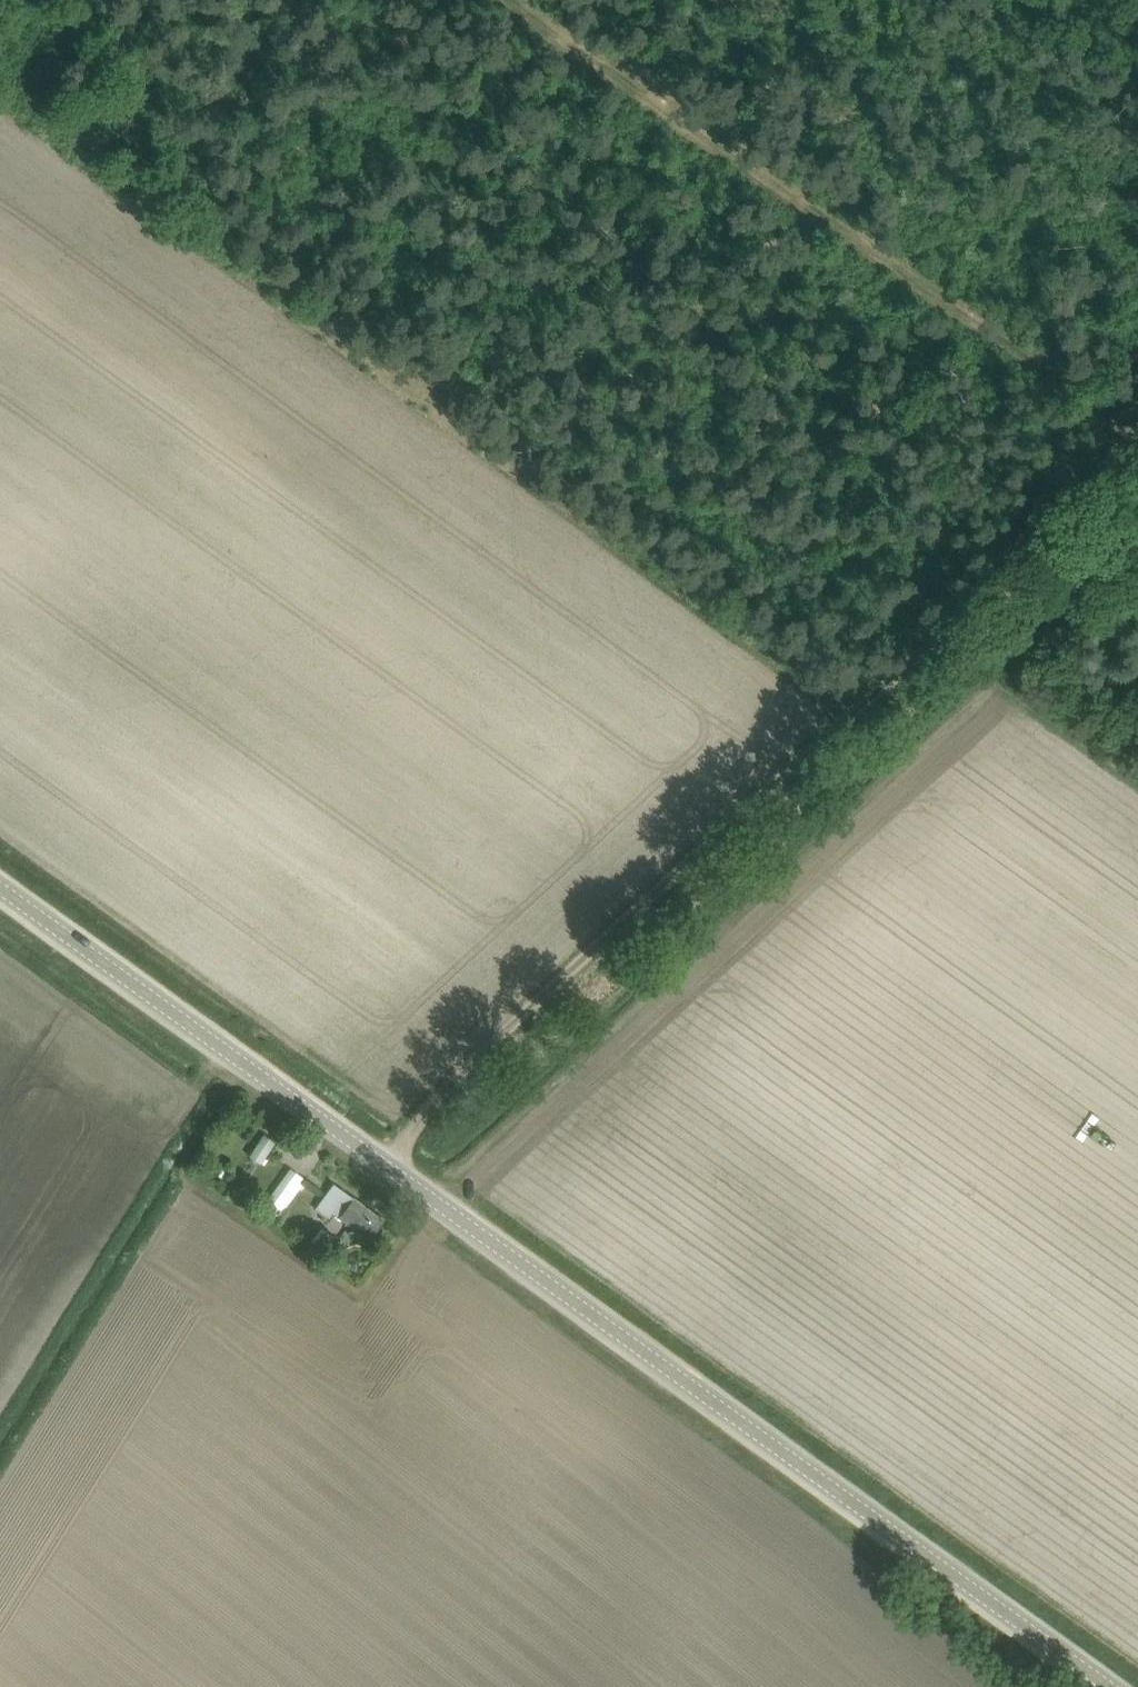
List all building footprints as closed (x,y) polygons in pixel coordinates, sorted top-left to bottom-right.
[(291,1169),(268,1201),(278,1208),(281,1210),(304,1178),(291,1169)] [(334,1183),(320,1203),(316,1208),(329,1217),(333,1212),(349,1224),(339,1238),(349,1245),(355,1237),(366,1244),(384,1220),(334,1183)] [(275,1213),(278,1208),(268,1201),(260,1212),(273,1221),(278,1215),(275,1213)]
